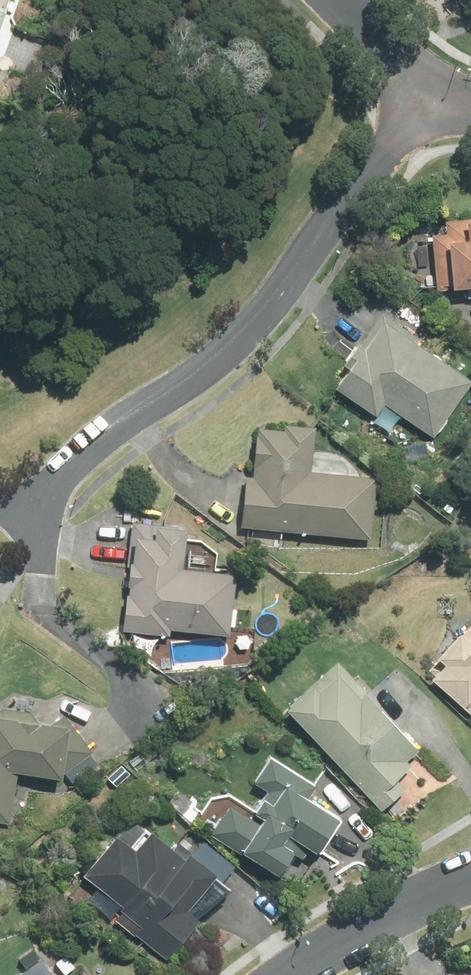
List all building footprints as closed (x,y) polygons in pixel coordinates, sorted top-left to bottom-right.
[(470,211),(470,218),(437,220),(437,232),(425,233),(426,266),(439,265),(440,289),(461,288),(462,300),(470,300),(470,211)] [(382,404),(430,434),(462,382),(367,323),(326,390),(373,419),(382,404)] [(310,426),(250,423),(247,477),(238,477),(235,530),(367,537),(370,478),(308,475),(310,426)] [(178,529),(127,524),(116,632),(165,637),(166,631),(223,636),(230,573),(174,567),(178,529)] [(420,681),(470,725),(470,622),(420,681)] [(414,776),(399,759),(413,746),(332,661),(279,711),(374,813),(414,776)] [(56,779),(70,793),(100,770),(63,723),(0,718),(0,819),(7,819),(9,775),(56,779)] [(152,756),(141,744),(102,778),(114,791),(152,756)] [(249,782),(262,789),(250,809),(230,798),(207,837),(272,875),(291,843),(311,855),(333,818),(312,806),(321,790),(264,756),(249,782)] [(82,902),(164,961),(193,920),(180,912),(206,876),(141,829),(126,850),(105,835),(71,882),(88,894),(82,902)] [(0,974),(60,974),(40,949),(22,962),(20,960),(0,974)]
